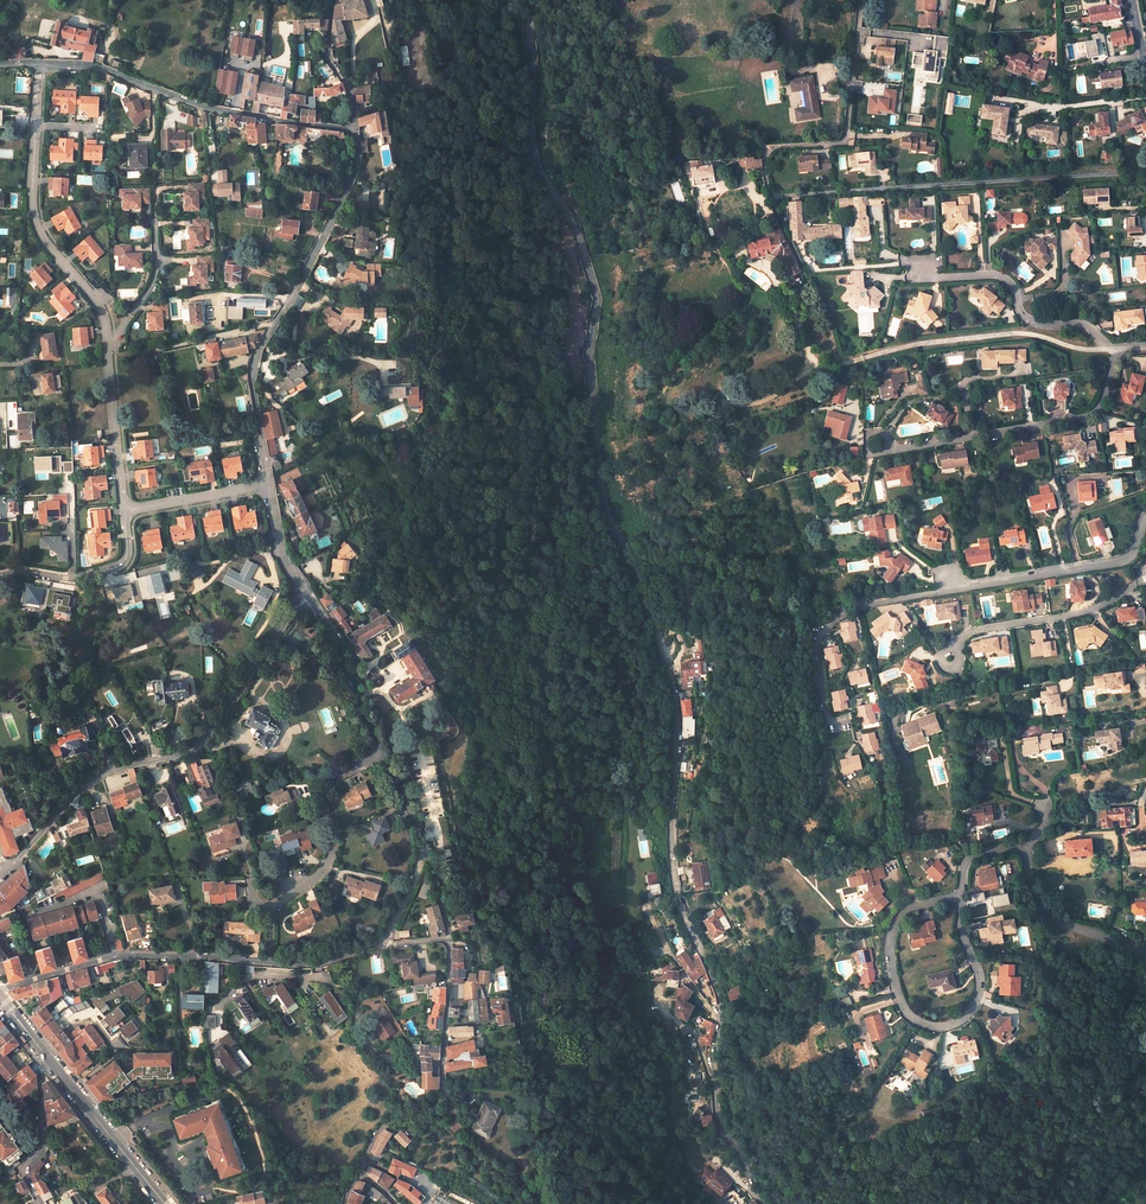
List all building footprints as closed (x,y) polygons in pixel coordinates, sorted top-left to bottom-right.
[(367,17),(363,0),(350,0),(347,1),(347,0),(335,0),(331,37),(332,43),(331,44),(331,46),(350,39),(348,32),(342,33),(340,25),(341,22),(341,20),(359,18),(367,17)] [(367,17),(372,16),(368,0),(363,0),(367,17)] [(936,0),(917,0),(916,5),(918,6),(918,11),(925,12),(924,16),(921,16),(920,28),(934,29),(935,18),(931,17),(932,13),(934,14),(936,0)] [(1121,18),(1120,10),(1123,9),(1121,0),(1110,0),(1111,7),(1089,10),(1091,23),(1121,18)] [(303,30),(319,28),(325,31),(327,20),(292,21),(295,62),(305,61),(303,30)] [(95,38),(97,32),(88,30),(88,33),(65,28),(66,24),(57,22),(52,45),(60,47),(61,46),(84,52),(82,60),(93,62),(94,60),(97,45),(96,45),(97,39),(95,38)] [(1096,24),(1090,26),(1091,33),(1098,31),(1096,24)] [(1114,47),(1124,44),(1125,46),(1133,44),(1130,29),(1124,30),(1124,31),(1111,34),(1114,47)] [(1104,42),(1102,33),(1090,35),(1091,41),(1075,44),(1076,53),(1085,52),(1086,59),(1097,57),(1095,43),(1104,42)] [(255,40),(232,36),(229,53),(251,57),(255,40)] [(913,55),(912,66),(930,68),(929,79),(937,80),(939,69),(935,68),(935,67),(939,67),(940,60),(936,59),(936,58),(946,59),(948,38),(937,37),(934,58),(913,55)] [(934,58),(937,37),(934,37),(932,52),(923,51),(923,54),(913,53),(913,55),(934,58)] [(877,48),(875,64),(892,65),(894,49),(889,49),(890,40),(881,39),(880,48),(877,48)] [(9,60),(25,59),(24,49),(9,50),(9,60)] [(1027,57),(1018,53),(1017,57),(1006,52),(1003,59),(1009,62),(1007,66),(1012,69),(1011,70),(1020,74),(1022,71),(1027,72),(1026,75),(1044,79),(1048,62),(1040,60),(1039,66),(1025,62),(1027,57)] [(930,68),(912,66),(911,68),(921,69),(921,72),(927,73),(926,81),(937,83),(937,80),(929,79),(930,68)] [(1111,66),(1104,67),(1105,74),(1112,73),(1111,66)] [(219,70),(215,94),(223,95),(242,98),(246,74),(219,70)] [(1112,73),(1100,75),(1102,89),(1121,87),(1119,73),(1112,73)] [(246,74),(242,98),(254,101),(252,112),(257,113),(259,103),(281,107),(280,118),(286,119),(287,112),(289,103),(283,102),(285,97),(283,96),(283,88),(260,82),(261,77),(246,74)] [(1026,78),(1043,83),(1044,79),(1026,75),(1026,78)] [(272,84),(279,85),(280,78),(273,77),(272,84)] [(818,117),(811,77),(789,80),(791,92),(802,90),(805,108),(794,110),(796,121),(818,117)] [(313,96),(332,95),(344,90),(341,83),(329,88),(313,89),(313,96)] [(99,117),(100,97),(76,96),(76,92),(54,90),(53,104),(67,105),(66,113),(75,113),(75,103),(82,103),(81,110),(88,110),(91,111),(91,116),(99,117)] [(876,111),(877,110),(886,111),(893,112),(895,92),(884,90),(883,99),(883,101),(877,100),(877,98),(869,97),(868,110),(876,111)] [(143,100),(138,99),(132,103),(131,101),(129,103),(127,98),(124,93),(115,98),(118,104),(119,104),(127,113),(130,118),(128,119),(132,122),(139,113),(143,113),(143,100)] [(221,107),(223,95),(214,94),(212,106),(221,107)] [(356,102),(363,101),(362,98),(369,97),(369,94),(356,95),(356,102)] [(304,105),(304,97),(290,95),(289,103),(287,112),(295,115),(297,105),(304,105)] [(1008,109),(982,105),(980,118),(993,120),(991,134),(1004,136),(1006,123),(1007,117),(1008,109)] [(1124,119),(1116,123),(1117,135),(1126,131),(1125,130),(1134,126),(1137,124),(1142,129),(1145,127),(1145,126),(1142,117),(1145,115),(1145,108),(1145,107),(1123,118),(1124,119)] [(127,113),(123,108),(119,113),(127,119),(126,120),(131,124),(132,122),(128,119),(130,118),(127,113)] [(312,110),(300,110),(300,115),(300,116),(300,121),(308,123),(308,122),(315,122),(315,121),(314,113),(314,109),(312,109),(312,110)] [(1091,136),(1110,134),(1108,112),(1099,113),(1100,124),(1090,125),(1091,136)] [(378,113),(358,119),(359,125),(358,125),(358,127),(372,123),(374,134),(381,132),(378,113)] [(910,117),(910,124),(917,124),(918,118),(921,119),(922,116),(907,115),(907,117),(910,117)] [(257,143),(266,143),(265,123),(256,120),(256,119),(231,116),(229,126),(247,128),(248,144),(257,143)] [(195,118),(185,120),(186,128),(197,127),(195,118)] [(319,134),(335,137),(335,131),(293,125),(293,126),(276,124),(275,124),(275,130),(275,140),(292,140),(293,131),(295,131),(297,129),(296,132),(319,135),(319,134)] [(1031,126),(1024,125),(1022,136),(1029,137),(1030,134),(1047,136),(1046,144),(1056,145),(1056,143),(1068,144),(1067,133),(1057,131),(1058,128),(1031,124),(1031,126)] [(183,134),(172,134),(172,130),(163,130),(162,150),(171,150),(171,147),(184,147),(184,146),(189,147),(189,135),(184,135),(184,134),(183,134)] [(926,134),(917,133),(916,139),(910,139),(902,138),(902,139),(900,139),(900,146),(901,146),(901,148),(909,148),(909,150),(916,150),(928,152),(927,155),(933,155),(934,144),(925,143),(926,134)] [(73,161),(74,140),(65,139),(65,147),(59,147),(51,146),(50,160),(73,161)] [(103,160),(104,146),(97,146),(93,146),(94,140),(86,140),(85,160),(103,160)] [(146,167),(145,145),(129,145),(130,157),(131,157),(131,168),(146,167)] [(1109,150),(1102,151),(1103,159),(1112,158),(1112,151),(1109,152),(1109,150)] [(875,153),(854,155),(854,157),(850,157),(851,169),(867,168),(867,176),(877,174),(875,153)] [(816,156),(797,158),(797,170),(807,169),(807,172),(818,171),(818,169),(817,162),(816,156)] [(747,169),(761,168),(761,160),(754,161),(754,158),(747,158),(746,158),(739,158),(740,168),(746,168),(747,169)] [(715,184),(711,161),(689,162),(690,165),(694,188),(715,184)] [(241,201),(240,182),(228,182),(227,169),(218,169),(218,183),(212,183),(212,196),(227,195),(228,201),(241,201)] [(69,179),(49,178),(49,186),(54,186),(54,190),(54,196),(68,197),(69,179)] [(183,192),(183,197),(184,197),(185,203),(184,203),(184,209),(198,209),(197,197),(203,197),(202,181),(197,181),(190,182),(190,191),(190,192),(188,192),(183,192)] [(134,193),(123,193),(124,207),(130,207),(130,205),(135,205),(135,207),(142,206),(141,202),(141,199),(151,199),(151,187),(134,188),(134,193)] [(1109,189),(1084,190),(1085,204),(1109,203),(1109,189)] [(316,211),(318,193),(305,191),(302,209),(316,211)] [(969,210),(968,197),(957,198),(958,207),(954,207),(954,204),(953,203),(944,203),(945,214),(947,214),(947,219),(944,223),(951,228),(955,223),(960,223),(960,221),(966,220),(966,210),(969,210)] [(861,205),(861,198),(854,198),(855,205),(856,237),(863,237),(863,233),(868,233),(867,226),(863,226),(862,222),(862,216),(861,205)] [(808,209),(847,206),(846,199),(807,202),(808,209)] [(918,210),(917,201),(909,201),(909,210),(905,211),(905,212),(898,212),(898,220),(905,220),(905,221),(911,220),(911,221),(917,220),(922,220),(922,222),(929,222),(929,208),(922,208),(922,210),(918,210)] [(788,203),(790,231),(793,231),(793,241),(802,240),(801,221),(800,202),(788,203)] [(246,216),(261,218),(262,211),(262,210),(247,208),(246,216)] [(81,228),(70,209),(51,220),(55,227),(62,223),(65,229),(70,235),(81,228)] [(988,223),(988,232),(999,231),(999,228),(1003,228),(1003,227),(1005,227),(1005,224),(1017,224),(1017,214),(1009,215),(1009,212),(997,213),(998,223),(993,223),(988,223)] [(1139,217),(1129,217),(1129,229),(1127,229),(1128,236),(1140,235),(1140,229),(1139,217)] [(195,218),(195,228),(193,228),(188,228),(188,229),(188,234),(189,234),(190,240),(188,240),(188,245),(193,245),(202,245),(202,234),(208,234),(208,218),(205,218),(195,218)] [(297,233),(299,222),(283,219),(282,231),(286,232),(292,233),(297,233)] [(809,227),(801,221),(802,240),(818,239),(818,231),(825,230),(824,226),(809,227)] [(379,229),(388,230),(389,225),(389,223),(384,222),(383,223),(380,223),(379,229)] [(62,223),(55,227),(58,233),(65,229),(62,223)] [(1073,223),(1066,232),(1074,238),(1074,243),(1076,244),(1076,247),(1075,248),(1070,254),(1070,260),(1078,267),(1083,260),(1084,256),(1085,254),(1088,251),(1088,243),(1094,243),(1093,236),(1087,236),(1087,233),(1082,234),(1080,233),(1079,228),(1073,223)] [(840,238),(839,226),(824,226),(825,230),(818,231),(818,239),(840,238)] [(372,255),(373,243),(367,242),(368,237),(373,238),(374,233),(374,231),(368,230),(369,228),(359,227),(358,236),(361,237),(360,241),(358,241),(357,243),(354,242),(354,241),(345,240),(344,248),(353,249),(354,248),(357,248),(357,250),(360,250),(359,255),(367,256),(367,255),(372,255)] [(765,255),(785,266),(791,276),(799,272),(781,234),(778,227),(769,229),(772,238),(764,240),(752,244),(747,245),(751,258),(765,255)] [(80,257),(86,251),(90,256),(95,262),(106,253),(90,236),(74,251),(80,257)] [(1045,250),(1057,249),(1056,240),(1035,241),(1035,240),(1029,240),(1029,243),(1024,243),(1025,250),(1030,250),(1031,253),(1034,256),(1034,260),(1043,268),(1049,262),(1049,258),(1045,255),(1045,250)] [(119,265),(126,265),(126,267),(132,267),(132,266),(137,265),(137,267),(142,267),(142,253),(131,254),(131,245),(119,245),(119,265)] [(80,257),(84,262),(90,256),(86,251),(80,257)] [(124,268),(124,265),(118,266),(117,255),(115,255),(116,269),(124,268)] [(207,272),(213,272),(213,255),(200,256),(200,265),(198,265),(192,265),(192,272),(194,272),(194,278),(193,278),(193,284),(207,283),(207,272)] [(1145,277),(1145,255),(1136,256),(1137,261),(1135,261),(1135,267),(1139,267),(1139,271),(1136,276),(1140,279),(1145,279),(1145,277)] [(239,282),(240,266),(237,266),(238,261),(227,260),(225,281),(239,282)] [(48,268),(42,261),(28,275),(40,288),(50,278),(46,274),(43,271),(48,268)] [(1016,268),(1013,265),(1008,271),(1011,274),(1014,277),(1016,274),(1013,271),(1016,268)] [(372,274),(378,274),(378,266),(367,266),(367,273),(365,273),(365,275),(361,275),(357,273),(358,271),(350,266),(343,279),(348,281),(346,284),(353,288),(355,285),(358,287),(372,287),(372,277),(372,274)] [(861,269),(848,270),(848,279),(853,279),(862,279),(861,269)] [(352,290),(353,288),(346,284),(348,281),(343,279),(341,284),(352,290)] [(879,299),(876,297),(880,293),(872,287),(869,290),(865,290),(861,287),(862,284),(853,284),(847,284),(847,288),(841,296),(846,300),(845,301),(850,306),(854,301),(856,303),(856,306),(867,305),(871,308),(878,307),(877,301),(879,299)] [(70,292),(64,286),(48,300),(63,317),(74,308),(64,298),(70,292)] [(0,293),(0,303),(11,304),(11,310),(19,310),(20,288),(0,287),(0,293)] [(973,289),(971,297),(977,297),(980,300),(979,302),(984,305),(981,309),(989,315),(993,310),(997,313),(1003,305),(995,300),(997,298),(983,288),(982,290),(973,289)] [(909,299),(906,308),(913,310),(912,313),(919,315),(929,324),(938,315),(932,308),(930,310),(927,307),(928,305),(931,294),(918,290),(915,301),(909,299)] [(74,297),(70,292),(64,298),(68,302),(74,297)] [(299,295),(292,306),(299,310),(305,299),(299,295)] [(237,306),(228,306),(228,319),(242,319),(243,307),(266,307),(266,298),(237,298),(237,306)] [(163,329),(162,318),(168,318),(167,302),(155,303),(156,313),(153,313),(147,313),(148,319),(149,319),(150,325),(148,325),(148,331),(163,329)] [(203,324),(201,303),(188,304),(190,325),(203,324)] [(362,313),(363,309),(344,308),(343,316),(339,315),(338,316),(328,310),(323,306),(317,317),(325,323),(326,320),(334,325),(332,330),(340,335),(345,327),(347,327),(351,320),(366,320),(366,314),(362,313)] [(374,307),(374,317),(386,317),(386,307),(374,307)] [(1125,321),(1133,320),(1133,323),(1142,322),(1140,308),(1112,312),(1114,329),(1125,328),(1125,321)] [(93,335),(92,327),(72,329),(74,347),(88,346),(87,339),(87,336),(93,335)] [(209,361),(249,352),(248,349),(255,347),(258,340),(265,331),(256,333),(256,335),(238,339),(238,337),(233,338),(234,340),(214,345),(213,342),(206,344),(206,343),(195,345),(197,351),(206,349),(209,361)] [(42,343),(43,353),(45,360),(57,358),(54,341),(53,335),(42,336),(43,343),(42,343)] [(983,360),(985,360),(985,364),(991,364),(991,368),(997,367),(997,360),(1001,360),(1001,362),(1014,362),(1014,360),(1026,360),(1026,350),(1014,350),(996,350),(983,351),(983,360)] [(309,371),(302,362),(295,367),(293,364),(287,370),(289,372),(286,375),(287,376),(282,379),(283,381),(277,386),(279,389),(277,390),(280,394),(286,389),(288,392),(304,380),(302,376),(309,371)] [(214,380),(211,368),(201,370),(204,383),(214,380)] [(893,377),(884,379),(885,384),(880,385),(881,392),(883,391),(884,397),(889,396),(890,396),(890,395),(895,394),(895,390),(894,388),(897,388),(896,385),(898,384),(897,382),(906,380),(904,371),(892,374),(893,377)] [(923,373),(917,375),(917,384),(919,383),(925,381),(923,373)] [(54,392),(51,374),(41,376),(44,394),(54,392)] [(1140,395),(1145,378),(1132,374),(1129,385),(1129,389),(1122,387),(1120,398),(1129,400),(1131,393),(1135,394),(1140,395)] [(842,381),(834,381),(828,401),(836,401),(842,381)] [(918,389),(927,385),(925,381),(919,383),(917,384),(918,389)] [(1067,396),(1067,388),(1068,384),(1056,383),(1056,387),(1054,387),(1054,394),(1055,394),(1055,399),(1066,400),(1067,396)] [(927,385),(918,389),(920,396),(930,394),(927,385)] [(406,398),(405,386),(388,387),(389,399),(406,398)] [(1007,406),(1014,405),(1014,409),(1021,408),(1020,398),(1013,399),(1013,397),(1012,390),(1001,392),(1003,407),(1007,406)] [(1131,393),(1129,400),(1120,398),(1119,401),(1132,404),(1135,394),(1131,393)] [(418,403),(418,395),(408,396),(408,404),(418,403)] [(930,416),(936,420),(941,422),(947,411),(942,409),(943,407),(937,404),(936,405),(932,402),(925,414),(930,416)] [(851,413),(829,407),(826,418),(838,421),(835,432),(846,435),(851,413)] [(273,439),(283,436),(277,411),(262,415),(271,467),(280,462),(273,439)] [(31,435),(31,420),(28,420),(28,415),(17,415),(18,439),(24,439),(24,435),(31,435)] [(1106,422),(1097,422),(1099,431),(1107,430),(1106,422)] [(1123,432),(1115,433),(1115,431),(1110,431),(1111,442),(1116,442),(1116,450),(1125,449),(1125,441),(1135,441),(1134,427),(1123,428),(1123,430),(1123,432)] [(1085,443),(1081,440),(1080,434),(1064,437),(1064,441),(1059,442),(1061,451),(1065,450),(1065,449),(1071,448),(1071,449),(1075,448),(1078,451),(1077,453),(1078,454),(1082,456),(1083,461),(1088,460),(1088,458),(1094,457),(1094,452),(1096,452),(1095,441),(1085,443)] [(155,457),(153,440),(139,441),(140,447),(140,451),(135,451),(136,459),(155,457)] [(1025,459),(1037,457),(1035,442),(1022,445),(1023,448),(1021,449),(1019,447),(1015,448),(1016,455),(1014,456),(1016,463),(1026,461),(1025,459)] [(103,454),(103,447),(83,448),(84,466),(99,465),(98,458),(98,455),(103,454)] [(858,447),(849,447),(850,456),(859,456),(858,447)] [(942,465),(954,464),(955,466),(967,464),(965,450),(940,454),(942,465)] [(242,471),(239,457),(221,460),(225,479),(233,478),(232,473),(236,472),(242,471)] [(213,482),(209,460),(187,464),(189,478),(197,477),(203,476),(205,483),(213,482)] [(885,477),(900,474),(902,485),(912,483),(909,465),(884,469),(885,477)] [(158,487),(156,470),(136,472),(137,480),(142,479),(144,489),(158,487)] [(836,490),(838,496),(839,496),(841,503),(852,500),(851,496),(850,492),(858,490),(856,481),(850,482),(845,483),(844,480),(846,479),(840,472),(831,480),(837,485),(838,489),(836,490)] [(106,484),(106,476),(83,478),(85,500),(100,499),(99,491),(98,485),(106,484)] [(316,530),(292,480),(280,485),(286,500),(284,501),(293,519),(294,519),(302,537),(302,538),(304,537),(315,532),(317,531),(316,530)] [(1079,499),(1098,497),(1096,481),(1078,482),(1079,499)] [(1057,507),(1053,494),(1051,494),(1049,486),(1040,489),(1042,495),(1029,499),(1033,510),(1045,507),(1046,509),(1046,511),(1057,507)] [(19,502),(11,502),(11,512),(16,512),(16,514),(19,514),(19,502)] [(59,517),(58,502),(46,502),(46,505),(38,506),(39,521),(47,520),(47,517),(53,517),(59,517)] [(257,526),(254,512),(246,514),(240,515),(239,507),(231,509),(234,530),(257,526)] [(111,518),(110,510),(90,512),(92,536),(87,536),(89,559),(103,557),(102,549),(101,544),(110,543),(109,534),(100,535),(99,529),(106,528),(106,522),(105,519),(111,518)] [(222,530),(219,511),(210,512),(211,518),(208,518),(202,519),(204,533),(222,530)] [(885,515),(887,528),(895,526),(893,514),(885,515)] [(925,528),(922,539),(928,541),(927,544),(927,547),(940,550),(941,544),(936,542),(937,538),(947,540),(948,533),(939,531),(937,528),(946,522),(941,515),(934,520),(936,523),(932,526),(933,528),(931,529),(925,528)] [(177,527),(169,528),(171,541),(193,537),(190,516),(181,517),(183,526),(177,527)] [(881,528),(879,516),(862,519),(864,530),(870,529),(872,540),(875,539),(883,538),(881,528)] [(1107,541),(1100,520),(1088,525),(1095,545),(1107,541)] [(1016,529),(1004,531),(1005,536),(1000,537),(1001,543),(1014,541),(1018,541),(1019,544),(1027,542),(1024,527),(1023,524),(1016,525),(1016,529)] [(876,544),(885,542),(883,528),(881,528),(883,538),(875,539),(876,544)] [(161,549),(157,529),(149,531),(150,536),(147,537),(140,538),(143,553),(161,549)] [(61,542),(62,537),(41,536),(40,547),(46,547),(48,549),(53,550),(59,555),(59,561),(68,560),(67,547),(65,547),(65,542),(61,542)] [(980,548),(964,551),(966,564),(991,560),(989,548),(988,545),(988,541),(987,538),(979,539),(980,546),(980,548)] [(349,561),(350,560),(350,559),(350,556),(355,553),(348,544),(339,551),(341,553),(340,554),(340,556),(338,556),(338,559),(333,559),(332,571),(348,573),(349,561)] [(892,580),(901,568),(900,567),(903,562),(908,566),(911,562),(899,553),(894,560),(891,557),(889,558),(888,549),(875,551),(876,555),(882,554),(883,560),(879,560),(880,566),(885,566),(889,568),(884,575),(892,580)] [(246,568),(254,572),(258,566),(249,561),(246,568)] [(908,566),(903,562),(900,567),(901,568),(905,571),(908,566)] [(188,569),(191,577),(201,574),(198,566),(188,569)] [(250,580),(254,572),(246,568),(242,575),(230,569),(224,581),(252,595),(258,599),(256,603),(265,608),(272,596),(262,591),(262,592),(258,590),(258,589),(256,588),(257,586),(249,582),(250,580)] [(127,582),(137,579),(135,571),(125,574),(127,582)] [(161,572),(137,577),(142,598),(165,593),(161,572)] [(1045,579),(1046,586),(1056,585),(1055,578),(1045,579)] [(1085,594),(1084,588),(1083,588),(1082,581),(1070,582),(1071,601),(1083,600),(1083,594),(1085,594)] [(45,610),(49,589),(36,588),(33,587),(34,585),(26,583),(22,605),(25,606),(30,603),(40,605),(40,609),(45,610)] [(128,601),(127,597),(134,595),(131,583),(112,587),(116,604),(128,601)] [(274,592),(264,587),(262,591),(272,596),(274,592)] [(1016,601),(1018,610),(1028,608),(1028,607),(1032,607),(1031,604),(1034,603),(1042,602),(1041,593),(1026,596),(1025,590),(1013,592),(1014,602),(1016,601)] [(338,609),(333,602),(327,593),(320,599),(325,607),(337,622),(345,634),(351,630),(343,618),(345,617),(339,608),(338,609)] [(936,604),(938,616),(950,614),(950,616),(950,619),(960,617),(958,600),(936,604)] [(364,643),(392,626),(385,614),(381,617),(375,608),(372,609),(368,616),(365,618),(369,624),(353,633),(356,637),(350,641),(362,658),(369,656),(370,658),(372,656),(364,643)] [(1134,609),(1116,612),(1119,624),(1136,621),(1136,620),(1144,619),(1142,608),(1134,610),(1134,609)] [(888,613),(873,623),(875,627),(871,630),(876,638),(880,635),(880,633),(883,631),(884,632),(890,628),(894,629),(894,631),(899,632),(902,636),(907,632),(903,626),(911,621),(904,613),(896,618),(891,617),(888,613)] [(858,638),(854,619),(842,621),(844,627),(846,627),(847,630),(844,630),(842,631),(843,635),(844,635),(845,641),(858,638)] [(1107,635),(1093,625),(1089,630),(1086,630),(1086,628),(1079,629),(1080,633),(1076,637),(1077,643),(1081,646),(1086,645),(1088,642),(1094,641),(1099,646),(1107,635)] [(1034,653),(1046,651),(1046,653),(1047,656),(1059,654),(1057,640),(1047,641),(1046,638),(1048,637),(1047,633),(1045,633),(1044,629),(1034,631),(1035,638),(1038,638),(1038,643),(1032,644),(1034,653)] [(999,637),(982,639),(982,641),(973,642),(975,652),(984,651),(984,652),(1000,649),(1001,655),(1011,654),(1010,647),(1008,636),(1000,638),(999,637)] [(699,640),(699,652),(694,652),(695,660),(705,659),(704,640),(699,640)] [(435,680),(410,641),(394,651),(400,659),(402,658),(414,678),(391,692),(398,703),(431,682),(435,680)] [(832,667),(844,665),(845,665),(843,655),(842,651),(840,652),(838,652),(837,651),(840,650),(838,643),(827,646),(832,667)] [(924,666),(908,659),(903,670),(911,674),(917,688),(920,686),(922,690),(929,687),(924,676),(926,675),(923,668),(924,666)] [(701,662),(681,665),(683,677),(708,674),(706,662),(701,662)] [(1144,662),(1135,663),(1136,672),(1145,670),(1144,662)] [(851,683),(869,679),(866,667),(860,669),(860,671),(858,671),(858,669),(858,668),(853,669),(853,670),(849,671),(851,683)] [(1117,676),(1115,670),(1098,675),(1099,678),(1090,680),(1093,689),(1102,686),(1102,688),(1107,686),(1107,688),(1113,686),(1114,688),(1118,686),(1120,685),(1119,682),(1117,676)] [(187,697),(186,684),(185,684),(169,686),(168,681),(160,682),(154,683),(154,694),(157,694),(158,700),(161,700),(161,702),(170,702),(170,699),(187,697)] [(1120,685),(1118,686),(1119,690),(1127,688),(1125,681),(1119,682),(1120,685)] [(845,701),(844,698),(846,698),(848,698),(848,694),(847,694),(845,687),(832,690),(836,709),(848,707),(847,701),(845,701)] [(1058,695),(1057,687),(1048,688),(1048,692),(1042,692),(1042,697),(1047,697),(1048,702),(1049,715),(1067,713),(1066,706),(1061,707),(1060,701),(1060,695),(1058,695)] [(12,699),(0,702),(0,709),(14,705),(12,699)] [(691,717),(688,701),(681,702),(684,717),(691,717)] [(858,704),(859,711),(858,711),(859,716),(861,715),(864,715),(864,717),(862,717),(863,723),(875,721),(873,711),(881,710),(879,703),(872,705),(871,702),(858,704)] [(269,722),(271,719),(253,708),(244,724),(256,731),(253,735),(253,736),(258,739),(256,742),(265,747),(264,748),(265,749),(266,750),(267,750),(269,748),(268,745),(275,735),(275,734),(278,734),(279,731),(279,729),(279,728),(269,722)] [(450,731),(458,727),(451,715),(443,720),(450,731)] [(912,748),(926,744),(924,736),(940,731),(936,716),(902,726),(907,742),(910,741),(912,748)] [(689,736),(691,717),(684,717),(683,736),(689,736)] [(95,740),(91,725),(82,727),(81,728),(83,733),(60,739),(61,743),(51,745),(52,751),(54,751),(55,756),(63,754),(64,756),(87,750),(85,742),(95,740)] [(1122,728),(1112,730),(1112,731),(1109,732),(1109,730),(1095,732),(1097,744),(1100,744),(1112,742),(1112,745),(1113,751),(1122,750),(1121,742),(1124,742),(1122,728)] [(866,742),(866,744),(864,744),(865,751),(878,747),(874,730),(864,732),(862,733),(863,738),(862,738),(863,742),(864,742),(866,742)] [(1044,737),(1023,740),(1024,752),(1030,752),(1031,754),(1044,752),(1043,750),(1052,748),(1051,740),(1054,740),(1055,744),(1065,743),(1063,734),(1053,735),(1053,733),(1043,734),(1044,737)] [(275,735),(268,745),(269,748),(271,749),(279,737),(275,735)] [(993,749),(993,748),(998,747),(997,738),(985,741),(985,743),(977,744),(978,748),(973,754),(967,755),(968,764),(978,762),(986,753),(991,757),(992,763),(999,762),(998,753),(993,749)] [(144,755),(141,744),(131,746),(134,755),(136,755),(137,757),(144,755)] [(843,771),(862,766),(859,753),(852,755),(851,754),(848,755),(848,757),(849,760),(847,760),(846,758),(840,760),(841,762),(843,771)] [(214,783),(207,765),(197,769),(193,758),(187,760),(188,762),(196,781),(205,806),(219,801),(217,794),(212,797),(208,786),(214,783)] [(181,773),(186,785),(196,781),(188,762),(173,768),(176,775),(181,773)] [(129,770),(134,784),(124,788),(125,790),(111,795),(113,801),(124,797),(125,801),(143,795),(134,769),(129,770)] [(370,796),(364,782),(351,788),(352,791),(342,795),(347,808),(362,801),(361,799),(370,796)] [(30,825),(21,801),(27,798),(23,789),(17,792),(14,783),(0,789),(0,811),(9,834),(30,825)] [(181,811),(171,786),(165,788),(166,790),(162,792),(155,794),(158,802),(166,799),(172,814),(181,811)] [(303,811),(297,796),(294,797),(291,791),(287,793),(286,791),(283,792),(281,788),(264,795),(269,805),(275,802),(276,805),(286,801),(288,807),(292,806),(295,814),(303,811)] [(80,795),(72,804),(76,808),(78,808),(79,810),(77,811),(79,819),(82,819),(83,822),(70,826),(72,834),(91,829),(86,813),(85,813),(80,795)] [(115,808),(127,804),(125,801),(124,797),(113,801),(115,808)] [(971,826),(982,825),(981,821),(984,820),(984,822),(991,821),(991,816),(996,815),(995,806),(982,807),(983,809),(973,811),(973,814),(965,815),(966,822),(970,822),(971,826)] [(1101,810),(1102,827),(1110,826),(1110,820),(1119,819),(1120,826),(1129,825),(1128,812),(1132,811),(1132,808),(1101,810)] [(99,835),(113,830),(107,811),(93,815),(99,835)] [(390,829),(385,817),(372,822),(375,828),(373,832),(365,836),(367,840),(369,839),(372,846),(384,841),(381,835),(382,832),(390,829)] [(239,837),(235,823),(222,828),(224,834),(207,839),(210,846),(214,845),(215,851),(235,845),(233,838),(239,837)] [(311,847),(306,831),(300,833),(300,835),(295,836),(294,833),(280,837),(284,851),(294,848),(293,846),(299,844),(301,850),(311,847)] [(1065,856),(1091,854),(1090,838),(1064,841),(1065,856)] [(1130,862),(1145,860),(1145,851),(1129,852),(1130,862)] [(945,868),(938,860),(934,863),(929,858),(925,862),(926,863),(923,866),(930,874),(931,873),(938,880),(946,873),(943,870),(945,868)] [(693,865),(697,891),(710,888),(706,862),(693,864),(693,865)] [(13,907),(12,904),(20,900),(31,887),(29,882),(24,863),(0,890),(0,913),(13,907)] [(1003,874),(1012,873),(1010,863),(1001,865),(1003,874)] [(881,866),(867,870),(867,871),(864,872),(863,868),(855,871),(857,877),(849,879),(851,888),(856,886),(858,892),(863,891),(864,895),(862,898),(867,903),(865,904),(871,910),(873,907),(878,912),(887,903),(880,895),(883,892),(880,889),(879,886),(876,886),(875,880),(878,879),(884,877),(881,866)] [(981,890),(999,886),(995,868),(980,871),(980,877),(981,880),(979,880),(981,890)] [(65,898),(106,877),(104,869),(72,886),(56,893),(58,897),(64,894),(65,898)] [(65,875),(63,871),(57,874),(59,878),(58,878),(59,881),(52,884),(53,885),(44,890),(48,897),(56,893),(72,886),(66,875),(65,875)] [(938,880),(931,873),(930,874),(937,882),(938,880)] [(375,899),(379,884),(365,880),(364,882),(347,876),(345,882),(349,884),(347,890),(353,892),(352,895),(360,898),(361,894),(375,899)] [(656,876),(649,877),(651,895),(661,894),(659,883),(658,884),(656,876)] [(234,900),(233,885),(223,886),(211,887),(207,887),(209,902),(223,901),(234,900)] [(173,900),(171,886),(149,891),(152,904),(173,900)] [(976,894),(978,901),(985,900),(984,892),(976,894)] [(991,896),(994,907),(1010,903),(1008,893),(991,896)] [(320,911),(316,899),(307,903),(309,907),(303,909),(304,912),(298,915),(292,917),(294,922),(291,923),(294,931),(301,928),(301,931),(308,928),(307,924),(315,921),(313,914),(320,911)] [(1132,902),(1131,909),(1133,911),(1144,912),(1145,910),(1145,903),(1132,902)] [(73,926),(98,919),(94,903),(85,905),(88,916),(84,917),(81,906),(59,913),(59,911),(53,912),(54,914),(47,916),(46,915),(41,916),(41,918),(28,922),(33,938),(37,937),(38,938),(51,935),(51,933),(60,930),(60,932),(74,928),(73,926)] [(456,904),(445,905),(447,913),(456,911),(457,911),(456,904)] [(862,907),(867,913),(871,910),(865,904),(862,907)] [(442,923),(437,905),(426,908),(430,925),(428,926),(431,937),(445,936),(444,933),(437,934),(435,931),(443,929),(442,924),(442,923)] [(455,917),(456,927),(458,927),(459,933),(466,931),(465,926),(473,925),(472,915),(464,916),(464,915),(463,910),(457,911),(456,911),(456,917),(455,917)] [(707,927),(713,939),(731,930),(724,918),(719,910),(714,913),(715,915),(704,921),(707,927)] [(128,941),(140,937),(133,914),(121,917),(128,941)] [(1004,921),(1003,915),(999,916),(987,918),(988,924),(1000,922),(1004,921)] [(13,926),(9,917),(0,922),(0,933),(13,926)] [(1004,921),(1000,922),(1001,924),(1002,932),(1016,929),(1014,919),(1004,921)] [(925,941),(936,939),(934,928),(937,928),(935,920),(922,922),(924,932),(921,932),(921,931),(911,933),(913,944),(920,942),(920,945),(926,943),(925,941)] [(258,942),(258,925),(231,923),(230,933),(242,934),(241,941),(258,942)] [(1002,932),(1001,924),(993,926),(994,929),(991,929),(990,927),(980,929),(983,942),(992,940),(993,945),(996,944),(1004,942),(1003,934),(1002,932)] [(89,959),(83,937),(69,941),(75,963),(89,959)] [(0,945),(0,962),(5,960),(18,956),(22,955),(20,950),(11,953),(8,957),(7,955),(8,954),(6,951),(4,952),(1,949),(3,947),(1,945),(1,944),(0,945)] [(57,968),(51,947),(37,951),(43,972),(57,968)] [(863,966),(861,970),(857,971),(858,978),(860,984),(864,983),(874,981),(874,978),(875,975),(875,973),(874,969),(870,967),(869,962),(873,961),(870,947),(857,950),(858,954),(855,955),(858,964),(862,963),(863,966)] [(463,964),(463,948),(453,948),(453,976),(452,985),(456,984),(462,985),(463,984),(463,970),(463,964)] [(676,957),(682,972),(691,983),(705,971),(700,958),(693,963),(685,951),(676,957)] [(434,982),(436,981),(435,972),(418,975),(415,961),(413,962),(411,954),(398,957),(399,965),(402,964),(405,980),(415,978),(415,981),(419,981),(419,984),(426,983),(434,982)] [(5,960),(11,981),(25,977),(18,956),(5,960)] [(218,963),(205,962),(204,990),(218,990),(218,963)] [(1000,976),(999,984),(1004,985),(1004,986),(1003,987),(1002,993),(1015,994),(1015,992),(1022,992),(1022,983),(1019,983),(1020,977),(1015,977),(1016,965),(1002,964),(1002,976),(1000,976)] [(78,987),(90,983),(87,968),(66,975),(70,988),(78,986),(78,987)] [(164,980),(163,969),(160,969),(159,971),(149,971),(149,983),(161,983),(161,980),(164,980)] [(950,969),(926,974),(928,986),(941,983),(943,990),(954,988),(950,969)] [(474,984),(463,985),(465,1001),(476,1000),(478,1000),(477,990),(482,988),(479,984),(488,983),(489,970),(478,970),(478,980),(474,984)] [(679,981),(678,971),(669,970),(668,976),(667,987),(678,988),(677,997),(677,999),(675,1008),(675,1010),(675,1014),(687,1021),(693,1007),(686,1001),(689,998),(692,993),(684,985),(684,989),(679,988),(679,981)] [(52,1001),(62,994),(61,987),(59,977),(47,980),(52,1001)] [(16,999),(28,996),(28,998),(41,994),(44,1004),(41,1007),(42,1009),(45,1007),(52,1001),(47,980),(9,992),(16,999)] [(281,982),(273,988),(286,1008),(295,1003),(281,982)] [(267,984),(260,989),(265,998),(273,993),(271,989),(267,984)] [(445,987),(435,987),(433,1000),(434,1000),(444,1004),(445,987)] [(106,1006),(105,1000),(121,996),(119,988),(93,994),(96,1008),(106,1006)] [(273,988),(271,989),(284,1010),(286,1008),(273,988)] [(731,992),(732,995),(740,992),(742,997),(744,997),(740,989),(731,992)] [(329,991),(321,996),(337,1019),(345,1013),(329,991)] [(729,996),(731,1001),(742,997),(740,992),(732,995),(729,996)] [(316,993),(309,998),(314,1005),(322,1001),(320,997),(316,993)] [(204,995),(182,994),(182,1007),(205,1007),(205,998),(204,998),(204,995)] [(242,995),(235,1001),(247,1020),(255,1015),(242,995)] [(321,996),(320,997),(322,1001),(335,1020),(337,1019),(321,996)] [(494,1012),(501,1011),(502,1016),(509,1016),(506,997),(505,996),(499,998),(500,1005),(491,1007),(494,1012)] [(499,998),(489,998),(490,999),(491,1006),(500,1005),(499,998)] [(486,1000),(486,999),(478,1000),(476,1000),(479,1020),(488,1019),(486,1000)] [(433,1016),(429,1015),(429,1021),(442,1021),(443,1013),(444,1004),(434,1000),(433,1003),(435,1005),(433,1016)] [(468,1015),(469,1021),(479,1020),(476,1000),(465,1001),(467,1011),(468,1015)] [(65,1005),(63,1002),(53,1010),(54,1012),(51,1015),(50,1014),(51,1013),(50,1012),(49,1013),(45,1007),(42,1009),(31,1017),(40,1028),(52,1018),(64,1008),(75,1004),(74,1001),(65,1005)] [(235,1001),(233,1002),(237,1010),(245,1022),(247,1020),(235,1001)] [(233,1002),(226,1008),(230,1015),(237,1010),(233,1002)] [(104,1017),(109,1026),(125,1017),(120,1008),(104,1017)] [(449,1017),(458,1018),(459,1014),(462,1014),(463,1014),(466,1015),(467,1010),(449,1008),(449,1017)] [(879,1014),(865,1019),(868,1030),(869,1032),(872,1032),(874,1040),(886,1036),(879,1014)] [(215,1016),(205,1016),(205,1028),(215,1028),(215,1016)] [(510,1023),(509,1016),(502,1016),(499,1016),(497,1017),(499,1025),(499,1026),(510,1024),(510,1023)] [(995,1020),(990,1025),(988,1027),(991,1031),(991,1035),(998,1035),(1000,1037),(1000,1039),(1002,1039),(1004,1041),(1010,1035),(1008,1033),(1012,1029),(1009,1026),(1008,1018),(1001,1018),(999,1016),(995,1020)] [(50,1040),(62,1030),(52,1018),(40,1028),(50,1040)] [(711,1045),(715,1026),(715,1024),(707,1021),(702,1018),(701,1021),(705,1026),(706,1036),(700,1037),(702,1045),(706,1045),(711,1045)] [(375,1026),(383,1039),(394,1032),(385,1019),(375,1026)] [(868,1030),(865,1019),(860,1020),(863,1032),(868,1030)] [(429,1021),(428,1028),(442,1029),(442,1021),(429,1021)] [(516,1030),(524,1028),(522,1021),(514,1023),(516,1030)] [(662,1025),(666,1034),(673,1032),(671,1021),(668,1022),(668,1023),(662,1025)] [(82,1032),(79,1028),(68,1037),(62,1030),(50,1040),(60,1052),(81,1036),(84,1041),(91,1050),(103,1041),(95,1032),(99,1029),(95,1023),(91,1026),(90,1025),(82,1032)] [(9,1031),(5,1025),(0,1029),(0,1039),(9,1031)] [(106,1026),(99,1029),(95,1032),(103,1041),(91,1050),(114,1049),(106,1026)] [(468,1037),(474,1036),(473,1027),(468,1028),(468,1027),(450,1028),(448,1041),(451,1040),(452,1039),(452,1037),(467,1037),(468,1037)] [(9,1031),(0,1039),(0,1050),(14,1038),(9,1031)] [(220,1041),(224,1045),(227,1050),(235,1043),(228,1034),(220,1041)] [(89,1055),(88,1054),(78,1061),(75,1057),(74,1051),(76,1048),(84,1041),(81,1036),(60,1052),(77,1074),(93,1062),(88,1056),(89,1055)] [(5,1055),(19,1044),(14,1038),(0,1050),(0,1072),(7,1081),(12,1077),(19,1071),(5,1055)] [(972,1057),(979,1055),(974,1040),(969,1041),(966,1042),(966,1039),(960,1041),(960,1043),(958,1044),(950,1046),(953,1056),(952,1056),(954,1065),(965,1062),(963,1054),(971,1052),(972,1057)] [(474,1067),(487,1065),(486,1055),(480,1056),(478,1050),(478,1049),(477,1049),(476,1049),(474,1040),(459,1044),(459,1045),(447,1048),(446,1048),(448,1059),(450,1059),(450,1060),(452,1060),(451,1059),(454,1058),(455,1062),(446,1064),(446,1072),(474,1066),(474,1067)] [(224,1045),(222,1046),(239,1068),(240,1068),(227,1050),(224,1045)] [(422,1071),(422,1088),(427,1088),(439,1089),(439,1077),(432,1077),(432,1071),(432,1059),(440,1059),(440,1046),(421,1045),(421,1049),(421,1055),(422,1071)] [(222,1046),(214,1052),(231,1074),(239,1068),(222,1046)] [(924,1049),(920,1055),(925,1058),(925,1057),(929,1052),(924,1049)] [(925,1068),(930,1061),(933,1055),(929,1052),(925,1057),(925,1058),(920,1055),(919,1057),(912,1053),(908,1058),(904,1056),(899,1064),(911,1071),(914,1065),(917,1067),(915,1069),(916,1070),(917,1070),(920,1072),(918,1075),(915,1073),(915,1079),(914,1080),(916,1081),(917,1089),(926,1089),(925,1079),(930,1071),(925,1068)] [(113,1061),(85,1084),(100,1102),(114,1099),(111,1095),(116,1092),(117,1093),(124,1088),(122,1086),(126,1083),(127,1084),(134,1079),(135,1079),(135,1076),(141,1076),(141,1079),(152,1079),(152,1076),(156,1076),(156,1079),(167,1079),(167,1075),(169,1075),(169,1054),(133,1054),(133,1069),(125,1075),(113,1061)] [(9,1095),(36,1076),(32,1070),(28,1064),(19,1071),(12,1077),(15,1082),(6,1089),(9,1095)] [(899,1076),(908,1081),(911,1076),(902,1071),(899,1076)] [(17,1110),(26,1104),(22,1098),(38,1086),(36,1076),(9,1095),(17,1110)] [(690,1078),(682,1079),(683,1092),(687,1092),(687,1090),(688,1090),(688,1087),(691,1087),(690,1078)] [(62,1097),(49,1081),(43,1084),(44,1087),(45,1087),(52,1099),(54,1102),(62,1097)] [(52,1099),(45,1087),(44,1087),(45,1101),(52,1099)] [(691,1102),(703,1102),(702,1094),(691,1094),(691,1102)] [(71,1108),(62,1097),(54,1102),(52,1099),(45,1101),(47,1115),(71,1108)] [(211,1103),(212,1105),(216,1103),(218,1109),(221,1108),(219,1100),(211,1103)] [(500,1110),(485,1102),(471,1130),(487,1138),(490,1132),(488,1131),(495,1115),(497,1116),(500,1110)] [(206,1110),(177,1120),(178,1121),(183,1136),(184,1138),(205,1130),(212,1150),(206,1152),(209,1159),(212,1158),(214,1164),(217,1163),(218,1167),(222,1177),(240,1170),(239,1169),(235,1157),(232,1148),(229,1141),(231,1140),(229,1135),(227,1135),(225,1127),(226,1127),(224,1121),(223,1121),(220,1114),(218,1109),(216,1103),(212,1105),(206,1107),(206,1110)] [(68,1118),(70,1124),(80,1120),(71,1108),(47,1115),(48,1125),(68,1118)] [(694,1118),(703,1124),(703,1126),(713,1124),(712,1116),(701,1117),(704,1113),(696,1108),(692,1115),(695,1117),(694,1118)] [(223,1113),(220,1114),(223,1121),(224,1121),(226,1127),(225,1127),(227,1135),(229,1135),(231,1140),(229,1141),(232,1148),(236,1147),(231,1132),(228,1133),(227,1129),(229,1128),(226,1120),(223,1113)] [(183,1136),(178,1121),(175,1123),(180,1137),(183,1136)] [(3,1160),(5,1158),(8,1162),(9,1163),(3,1168),(10,1177),(16,1173),(13,1169),(20,1164),(19,1161),(25,1157),(23,1153),(14,1141),(15,1140),(12,1136),(11,1137),(8,1133),(0,1123),(0,1156),(3,1160)] [(385,1144),(391,1134),(384,1130),(379,1136),(370,1152),(379,1156),(385,1144)] [(401,1131),(395,1136),(405,1147),(411,1141),(401,1131)] [(31,1175),(40,1193),(45,1201),(66,1189),(64,1185),(63,1182),(49,1189),(46,1183),(42,1180),(39,1175),(40,1169),(45,1163),(47,1155),(45,1153),(33,1167),(30,1170),(31,1175)] [(399,1171),(412,1177),(417,1168),(418,1165),(408,1162),(407,1164),(393,1159),(389,1170),(388,1171),(397,1176),(399,1171)] [(70,1172),(67,1161),(58,1163),(61,1172),(62,1171),(63,1174),(70,1172)] [(381,1172),(371,1167),(369,1169),(367,1173),(376,1181),(381,1172)] [(721,1196),(732,1183),(719,1169),(714,1174),(706,1167),(697,1178),(706,1184),(706,1185),(714,1191),(721,1196)] [(422,1174),(431,1178),(432,1174),(417,1168),(417,1170),(423,1172),(422,1174)] [(393,1178),(382,1172),(376,1181),(380,1182),(380,1183),(387,1189),(394,1180),(392,1179),(393,1178)] [(498,1202),(501,1198),(470,1176),(467,1181),(498,1202)] [(14,1194),(21,1191),(27,1188),(23,1180),(16,1183),(9,1186),(14,1194)] [(424,1197),(409,1184),(397,1180),(394,1185),(394,1186),(415,1203),(419,1203),(424,1197)] [(364,1196),(359,1193),(364,1182),(358,1181),(352,1192),(349,1203),(360,1203),(364,1196)] [(107,1187),(97,1195),(104,1203),(120,1203),(107,1187)] [(378,1191),(371,1187),(368,1192),(377,1200),(382,1194),(381,1194),(378,1191)] [(16,1197),(29,1191),(27,1188),(21,1191),(14,1194),(16,1197)] [(449,1189),(445,1197),(461,1203),(476,1203),(477,1202),(449,1189)] [(62,1197),(64,1200),(74,1194),(72,1191),(62,1197)] [(240,1203),(264,1203),(261,1192),(235,1197),(237,1203),(240,1203)] [(77,1193),(74,1194),(64,1200),(60,1202),(61,1203),(86,1203),(82,1200),(84,1199),(80,1193),(78,1195),(77,1193)] [(386,1199),(382,1195),(377,1201),(380,1203),(382,1203),(386,1199)] [(436,1203),(457,1203),(439,1195),(434,1203),(436,1203)]
